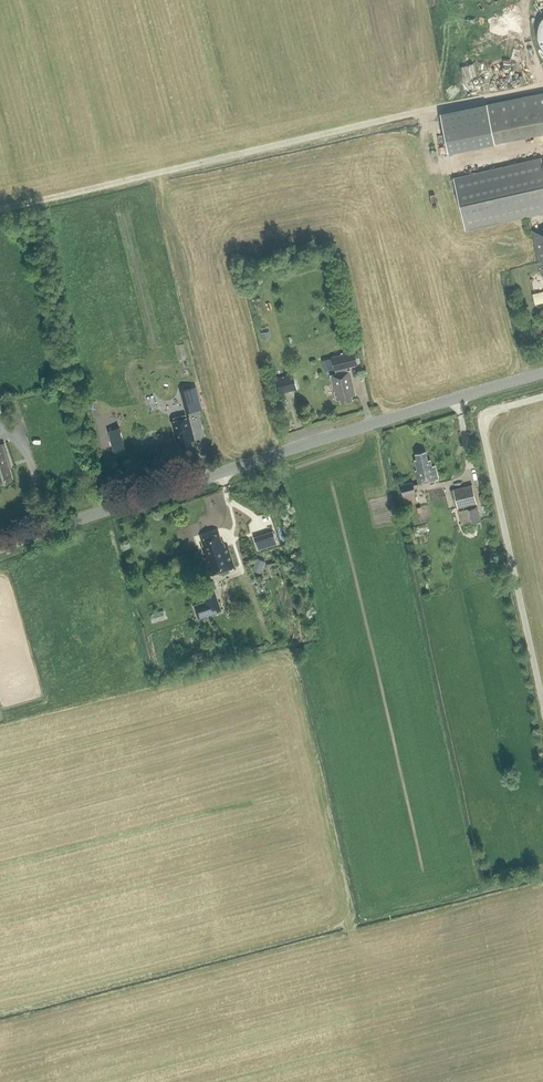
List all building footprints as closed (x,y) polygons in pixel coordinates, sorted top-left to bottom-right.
[(463,77),(475,76),(475,63),(462,64),(463,77)] [(440,114),(448,153),(542,134),(542,93),(440,114)] [(467,231),(542,214),(542,163),(542,158),(454,178),(467,231)] [(533,231),(542,275),(542,228),(533,231)] [(356,364),(356,363),(353,352),(331,357),(336,374),(330,376),(337,400),(341,399),(342,402),(352,400),(351,396),(355,394),(349,371),(347,371),(346,367),(356,364)] [(293,373),(274,378),(278,394),(298,388),(293,373)] [(195,387),(181,391),(187,412),(200,409),(195,387)] [(119,425),(127,423),(125,415),(117,417),(119,425)] [(183,448),(193,445),(191,440),(195,440),(189,419),(189,417),(186,418),(185,416),(173,419),(174,421),(171,422),(177,444),(179,444),(181,443),(182,448),(183,448)] [(12,480),(8,465),(11,464),(5,443),(0,445),(0,484),(12,480)] [(434,479),(437,479),(434,467),(432,466),(430,459),(428,460),(426,451),(416,453),(417,459),(415,460),(417,471),(415,471),(419,484),(420,483),(434,479)] [(403,496),(415,492),(413,482),(400,485),(403,496)] [(477,504),(472,485),(453,489),(458,509),(477,504)] [(462,524),(482,520),(478,506),(458,511),(462,524)] [(211,576),(235,567),(228,546),(225,546),(224,542),(222,543),(219,533),(202,539),(205,546),(202,547),(204,551),(202,552),(211,576)] [(265,561),(257,558),(254,566),(262,569),(265,561)] [(198,618),(207,615),(221,610),(211,580),(197,585),(203,602),(193,605),(198,618)] [(151,615),(154,622),(167,617),(164,609),(151,615)]
